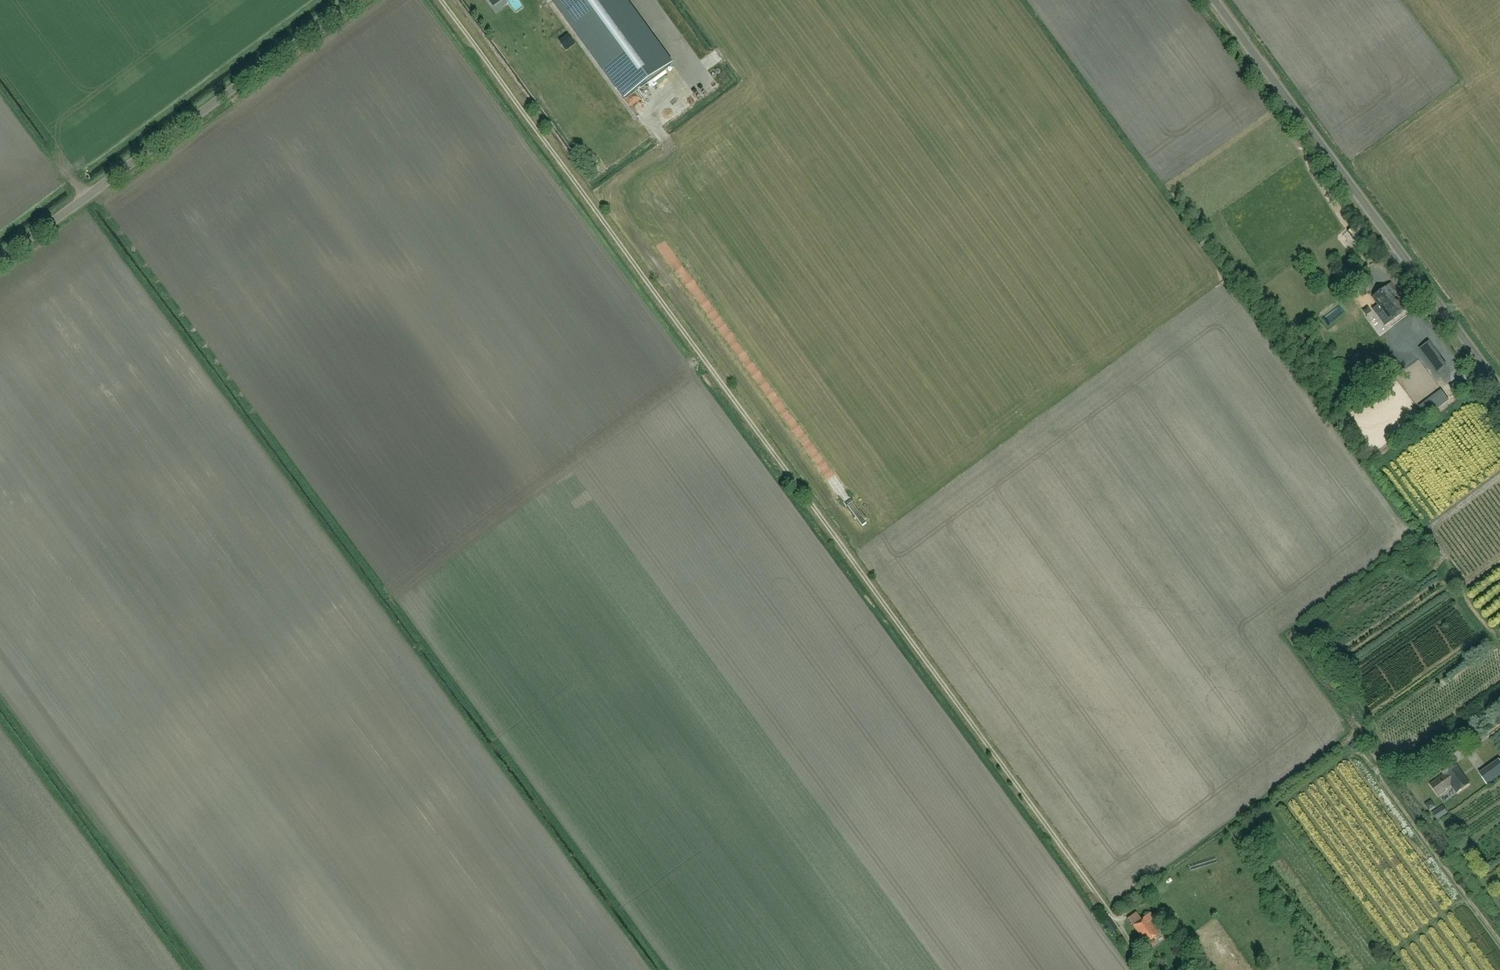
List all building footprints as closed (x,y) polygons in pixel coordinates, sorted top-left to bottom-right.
[(672,64),(625,0),(551,0),(624,100),(672,64)] [(666,84),(678,79),(675,72),(663,77),(666,84)] [(661,80),(649,83),(652,96),(664,93),(661,80)] [(633,96),(633,105),(643,106),(644,97),(633,96)] [(1396,301),(1385,287),(1372,297),(1379,306),(1381,305),(1392,320),(1406,310),(1398,300),(1396,301)] [(1480,775),(1487,784),(1499,775),(1499,761),(1480,775)] [(1439,796),(1447,790),(1446,788),(1452,784),(1458,792),(1469,784),(1455,764),(1443,772),(1444,774),(1430,784),(1439,796)] [(1133,926),(1146,944),(1159,935),(1150,922),(1155,918),(1151,913),(1141,920),(1136,913),(1128,918),(1133,926)] [(1115,941),(1116,939),(1122,935),(1111,919),(1103,924),(1115,941)]
